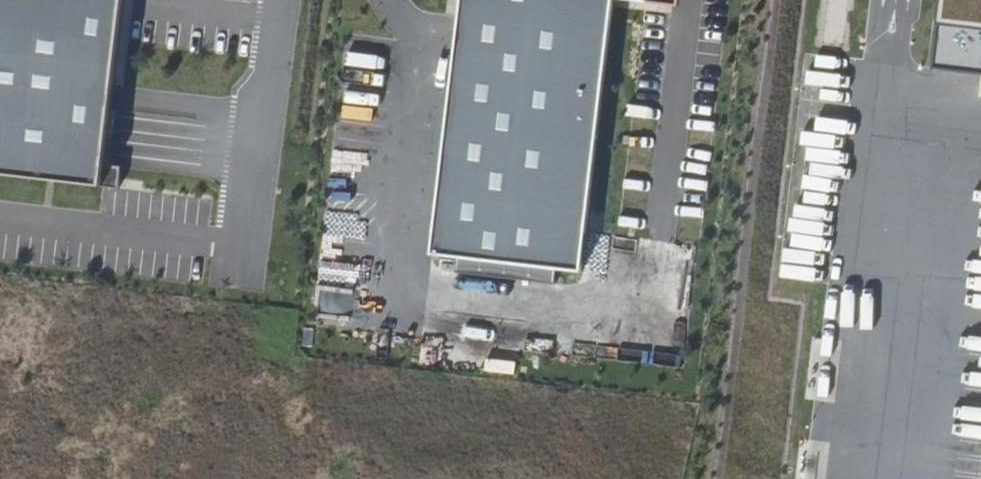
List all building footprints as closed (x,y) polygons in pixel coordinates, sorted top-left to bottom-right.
[(95,186),(118,0),(0,0),(0,174),(95,186)] [(434,261),(582,276),(611,0),(461,0),(434,261)] [(931,67),(980,73),(980,0),(940,0),(931,67)]
